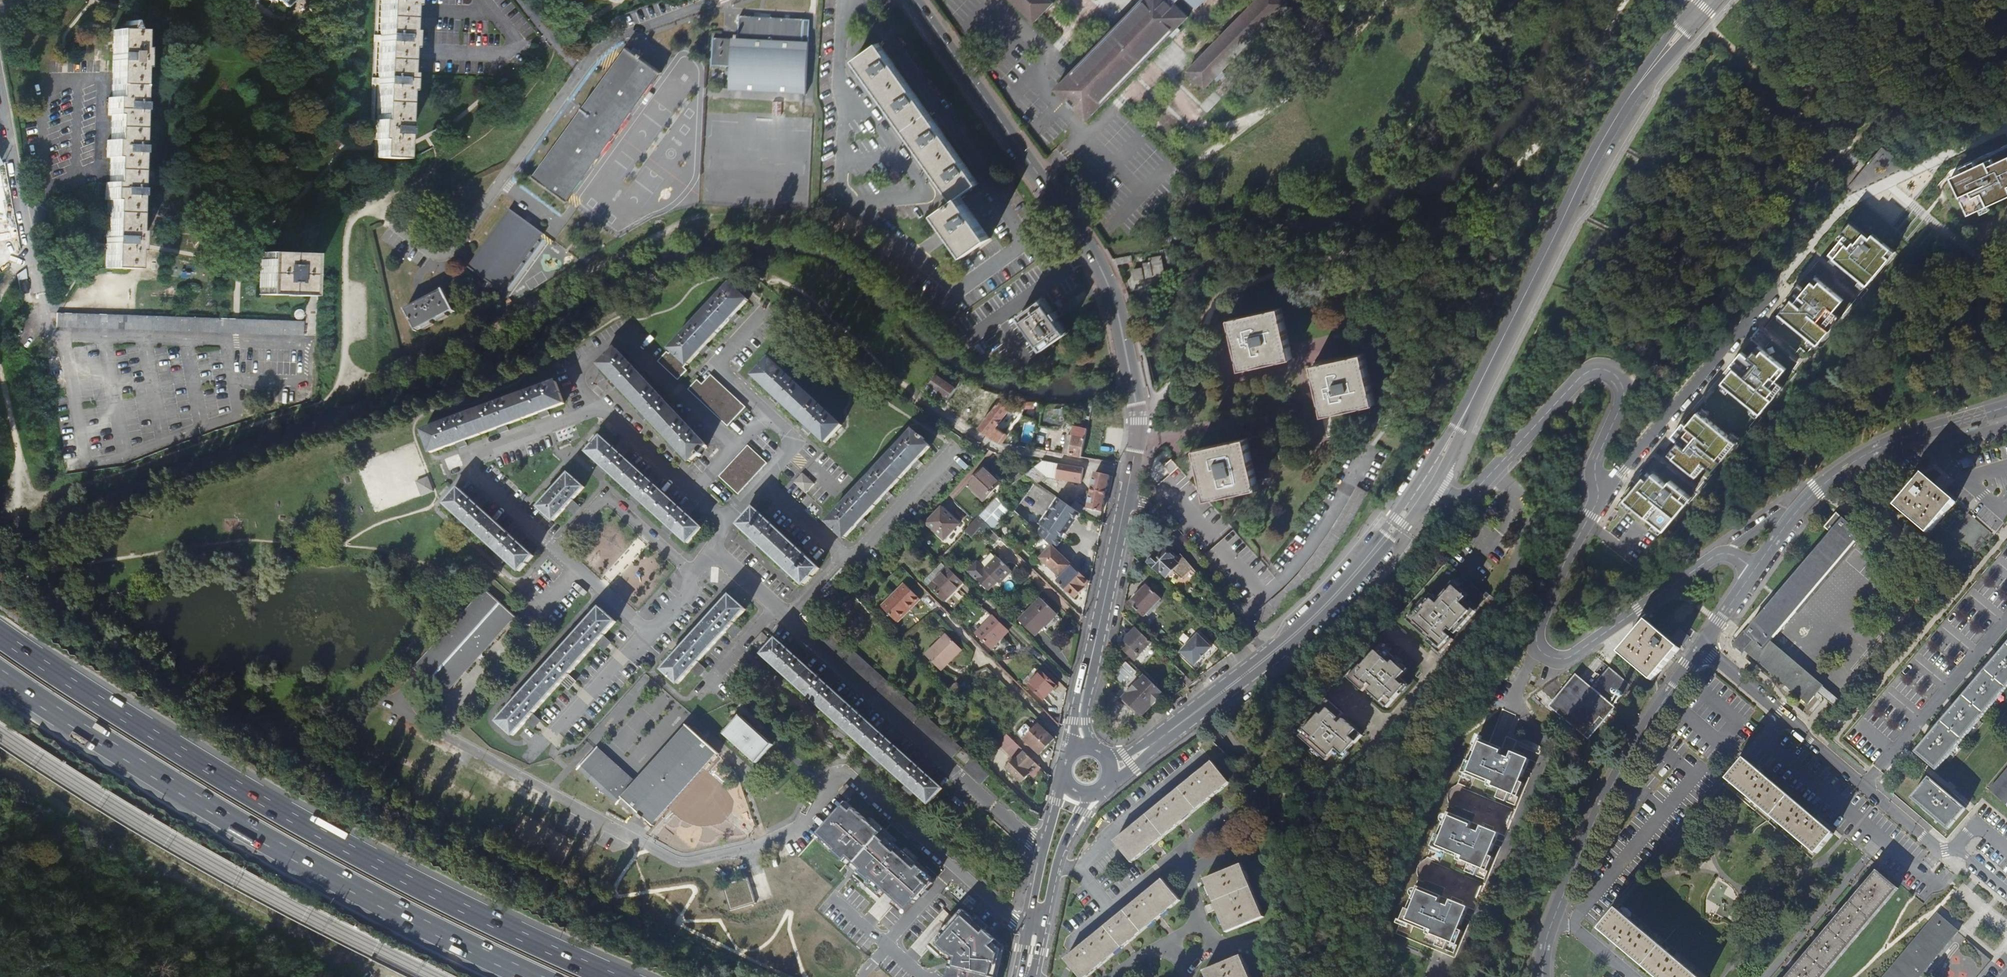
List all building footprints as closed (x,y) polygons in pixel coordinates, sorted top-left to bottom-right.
[(380,34),(378,86),(376,120),(373,120),(373,135),(372,140),(375,140),(374,158),(399,159),(402,91),(405,91),(406,73),(403,73),(404,49),(408,49),(409,31),(405,31),(406,6),(410,6),(410,0),(382,0),(380,34)] [(1034,22),(1035,23),(1042,16),(1055,2),(1053,0),(1012,0),(1034,22)] [(1088,123),(1208,0),(1144,0),(1054,91),(1088,123)] [(1206,89),(1289,4),(1285,0),(1256,0),(1187,71),(1206,89)] [(731,66),(730,92),(806,95),(810,21),(740,18),(739,40),(713,39),(712,65),(731,66)] [(108,245),(107,269),(131,270),(131,252),(134,252),(134,246),(135,232),(131,232),(133,190),(135,147),(136,104),(138,70),(142,70),(142,54),(142,49),(139,49),(139,31),(131,31),(128,22),(125,31),(116,31),(114,98),(110,99),(110,117),(112,117),(112,142),(109,142),(108,159),(111,160),(110,184),(107,184),(106,201),(109,202),(108,245)] [(937,213),(967,255),(991,238),(961,196),(979,183),(880,43),(857,60),(956,199),(937,213)] [(596,91),(586,105),(534,177),(569,202),(610,144),(661,73),(641,59),(627,49),(596,91)] [(1882,146),(1847,189),(1855,196),(1861,189),(1866,193),(1879,176),(1887,182),(1902,162),(1882,146)] [(1968,215),(1979,210),(1988,206),(2006,197),(2006,157),(1994,163),(1988,166),(1986,161),(1976,165),(1968,169),(1951,177),(1968,215)] [(1968,169),(1976,165),(1974,161),(1966,165),(1968,169)] [(1990,210),(1988,206),(1979,210),(1981,214),(1990,210)] [(511,209),(469,268),(491,284),(483,295),(485,306),(498,289),(503,293),(545,234),(511,209)] [(1829,254),(1867,286),(1890,258),(1886,255),(1891,249),(1873,234),(1870,238),(1850,221),(1841,232),(1845,235),(1829,254)] [(1033,236),(1039,244),(1047,238),(1042,230),(1033,236)] [(1890,258),(1895,252),(1891,249),(1886,255),(1890,258)] [(259,275),(259,295),(304,296),(305,253),(260,252),(259,275)] [(1149,256),(1151,266),(1162,264),(1160,254),(1149,256)] [(1132,262),(1134,271),(1143,269),(1141,261),(1132,262)] [(19,278),(22,292),(31,290),(31,285),(29,280),(27,277),(19,278)] [(1779,313),(1818,345),(1841,317),(1834,311),(1844,300),(1820,280),(1817,284),(1812,281),(1806,288),(1800,282),(1792,291),(1795,294),(1792,298),(1779,313)] [(730,283),(671,348),(688,363),(747,299),(730,283)] [(407,310),(419,332),(457,312),(445,290),(407,310)] [(1022,316),(1046,349),(1068,333),(1044,299),(1022,316)] [(1242,369),(1292,358),(1281,308),(1231,319),(1242,369)] [(57,313),(57,327),(303,336),(304,322),(57,313)] [(1763,349),(1759,345),(1755,349),(1760,353),(1763,349)] [(705,445),(615,348),(598,363),(689,460),(696,454),(698,456),(701,454),(698,451),(705,445)] [(1735,368),(1722,382),(1761,414),(1784,385),(1777,380),(1787,368),(1763,349),(1760,353),(1755,349),(1749,357),(1742,351),(1734,360),(1738,363),(1735,368)] [(1325,415),(1375,404),(1363,354),(1314,364),(1325,415)] [(841,425),(771,358),(754,375),(824,442),(841,425)] [(960,383),(942,370),(940,372),(937,376),(956,390),(960,383)] [(689,389),(729,425),(747,406),(712,374),(703,383),(698,378),(689,389)] [(939,395),(949,401),(953,395),(956,390),(937,376),(929,387),(925,392),(936,399),(939,395)] [(556,381),(522,394),(468,415),(425,432),(433,453),(564,402),(556,381)] [(961,401),(953,395),(949,401),(946,406),(955,412),(961,401)] [(987,395),(968,420),(979,428),(999,400),(987,395)] [(1002,399),(1000,401),(1010,407),(1009,409),(1018,413),(1023,404),(1002,399)] [(996,427),(1009,409),(1010,407),(1000,401),(999,400),(979,428),(1002,443),(1003,443),(1004,439),(1002,437),(1005,433),(996,427)] [(1706,465),(1713,471),(1736,443),(1699,411),(1686,426),(1683,430),(1680,427),(1672,437),(1678,442),(1672,449),(1677,453),(1674,458),(1697,477),(1706,465)] [(1068,435),(1064,454),(1083,458),(1088,429),(1073,426),(1072,435),(1068,435)] [(912,431),(827,523),(843,538),(928,446),(912,431)] [(621,456),(615,450),(601,438),(588,452),(688,544),(701,529),(687,516),(680,510),(654,486),(648,480),(621,456)] [(1197,449),(1208,499),(1257,488),(1247,438),(1197,449)] [(615,450),(621,456),(628,449),(621,442),(615,450)] [(739,493),(768,462),(749,444),(720,475),(739,493)] [(1674,458),(1677,453),(1672,449),(1669,454),(1674,458)] [(1170,474),(1178,467),(1171,459),(1163,466),(1170,474)] [(1081,483),(1084,468),(1043,461),(1025,475),(1038,484),(1047,477),(1081,483)] [(999,482),(982,466),(965,485),(982,500),(999,482)] [(648,480),(654,486),(661,479),(654,473),(648,480)] [(802,473),(795,484),(809,491),(815,480),(802,473)] [(1644,477),(1625,500),(1663,531),(1686,503),(1681,498),(1685,493),(1670,480),(1666,485),(1652,473),(1650,476),(1647,480),(1644,477)] [(1080,498),(1073,508),(1076,511),(1079,513),(1083,516),(1101,522),(1102,513),(1106,497),(1108,486),(1110,476),(1096,474),(1089,505),(1080,498)] [(566,509),(572,502),(584,488),(569,475),(540,508),(555,522),(566,509)] [(1955,502),(1923,475),(1896,507),(1928,535),(1955,502)] [(1255,615),(1262,624),(1290,602),(1302,589),(1315,575),(1327,559),(1342,536),(1367,497),(1369,493),(1358,486),(1351,498),(1336,523),(1325,539),(1317,551),(1311,558),(1305,566),(1299,573),(1286,587),(1285,588),(1255,615)] [(462,491),(448,506),(521,572),(535,557),(520,544),(513,538),(482,509),(476,503),(462,491)] [(1686,503),(1691,498),(1685,493),(1681,498),(1686,503)] [(985,523),(1005,502),(998,495),(987,507),(978,517),(985,523)] [(476,503),(482,509),(489,502),(482,496),(476,503)] [(1073,508),(1055,496),(1036,523),(1039,525),(1057,537),(1076,511),(1073,508)] [(572,502),(566,509),(574,515),(580,509),(572,502)] [(680,510),(687,516),(694,509),(687,502),(680,510)] [(940,508),(927,522),(943,538),(956,523),(940,508)] [(818,570),(755,509),(739,526),(803,586),(818,570)] [(1057,537),(1060,539),(1079,513),(1076,511),(1057,537)] [(1808,703),(1822,687),(1823,686),(1770,642),(1817,586),(1862,534),(1837,513),(1825,528),(1832,533),(1803,568),(1747,634),(1754,640),(1745,650),(1778,678),(1808,703)] [(1992,534),(1968,514),(1951,534),(1975,554),(1992,534)] [(983,527),(986,524),(985,523),(978,517),(976,520),(983,527)] [(973,538),(983,527),(976,520),(974,521),(966,530),(966,531),(973,538)] [(1039,525),(1035,531),(1053,548),(1054,549),(1060,539),(1057,537),(1039,525)] [(513,538),(520,544),(527,536),(520,530),(513,538)] [(1084,588),(1088,584),(1088,582),(1054,549),(1053,548),(1042,559),(1061,577),(1065,572),(1067,574),(1059,583),(1075,599),(1085,589),(1084,588)] [(1186,582),(1197,572),(1182,555),(1179,558),(1178,557),(1175,559),(1168,552),(1166,550),(1159,557),(1158,555),(1149,563),(1159,574),(1161,572),(1167,578),(1175,570),(1186,582)] [(1171,550),(1168,552),(1175,559),(1178,557),(1171,550)] [(1000,552),(988,564),(980,557),(972,566),(991,585),(1000,576),(1003,579),(1015,566),(1000,552)] [(943,564),(925,582),(943,600),(961,582),(943,564)] [(1431,594),(1407,621),(1428,639),(1427,642),(1440,654),(1453,639),(1451,637),(1454,633),(1455,634),(1475,611),(1464,601),(1468,595),(1453,582),(1437,600),(1431,594)] [(1162,587),(1168,592),(1170,590),(1164,584),(1162,587)] [(898,623),(909,611),(908,610),(918,599),(904,585),(882,608),(898,623)] [(1130,602),(1145,616),(1161,599),(1146,585),(1130,602)] [(478,599),(414,669),(446,698),(516,621),(485,591),(478,599)] [(727,631),(733,624),(745,610),(730,597),(664,672),(679,685),(692,670),(698,663),(727,631)] [(1062,619),(1055,613),(1040,598),(1018,621),(1034,636),(1041,628),(1047,633),(1062,619)] [(920,600),(918,599),(908,610),(909,611),(920,600)] [(598,645),(604,638),(617,624),(602,611),(501,724),(515,738),(528,723),(534,717),(563,684),(569,677),(598,645)] [(1006,631),(991,616),(975,632),(990,647),(1006,631)] [(962,749),(818,619),(810,629),(954,759),(962,749)] [(1653,681),(1680,649),(1647,621),(1620,654),(1653,681)] [(733,624),(727,631),(734,637),(741,631),(733,624)] [(1134,660),(1151,642),(1136,628),(1119,646),(1134,660)] [(1681,628),(1674,636),(1684,644),(1690,635),(1681,628)] [(1193,630),(1182,640),(1186,643),(1197,633),(1193,630)] [(942,671),(950,663),(948,661),(960,648),(946,635),(926,656),(942,671)] [(1199,635),(1181,653),(1195,666),(1213,648),(1199,635)] [(604,638),(598,645),(606,652),(612,645),(604,638)] [(763,656),(929,804),(942,789),(928,776),(934,770),(928,763),(921,770),(896,748),(902,740),(895,735),(889,741),(863,718),(869,711),(862,705),(856,711),(830,689),(836,681),(829,675),(823,683),(797,659),(803,652),(796,646),(790,653),(777,640),(763,656)] [(1916,753),(1937,771),(2006,688),(2006,645),(1916,753)] [(1408,670),(1381,646),(1363,666),(1361,665),(1348,678),(1363,692),(1366,689),(1387,707),(1408,684),(1401,678),(1408,670)] [(962,650),(960,648),(948,661),(950,663),(962,650)] [(698,663),(692,670),(700,677),(706,670),(698,663)] [(1118,677),(1128,683),(1137,669),(1126,663),(1118,677)] [(1588,740),(1632,687),(1609,667),(1592,687),(1591,688),(1576,674),(1548,706),(1588,740)] [(1041,671),(1027,684),(1041,698),(1054,684),(1041,671)] [(1142,716),(1163,694),(1144,676),(1123,698),(1142,716)] [(569,677),(563,684),(571,690),(577,684),(569,677)] [(956,685),(950,692),(955,697),(961,691),(956,685)] [(1322,718),(1303,739),(1327,761),(1334,752),(1341,759),(1362,735),(1341,716),(1343,713),(1329,700),(1316,714),(1322,718)] [(534,717),(528,723),(536,730),(542,723),(534,717)] [(772,744),(740,717),(724,735),(756,763),(772,744)] [(1040,724),(1033,732),(1025,724),(1018,732),(1040,754),(1055,739),(1040,724)] [(718,753),(687,726),(636,784),(597,749),(578,769),(617,805),(624,798),(654,825),(718,753)] [(1039,765),(1009,735),(1000,744),(1016,760),(1008,768),(1022,782),(1030,773),(1033,777),(1042,769),(1039,765)] [(1515,740),(1504,736),(1499,748),(1476,738),(1471,751),(1474,752),(1469,762),(1465,760),(1460,773),(1485,783),(1487,781),(1491,782),(1490,785),(1498,788),(1495,798),(1512,805),(1521,783),(1516,781),(1518,777),(1519,777),(1527,759),(1510,752),(1515,740)] [(972,759),(964,752),(959,757),(967,764),(972,759)] [(820,763),(809,753),(807,756),(811,759),(809,760),(817,766),(820,763)] [(1206,765),(1212,760),(1207,754),(1201,759),(1206,765)] [(1745,758),(1728,779),(1724,784),(1813,858),(1817,853),(1834,833),(1745,758)] [(991,776),(974,761),(966,770),(983,785),(991,776)] [(1043,761),(1039,765),(1042,769),(1048,776),(1050,768),(1043,761)] [(1213,763),(1114,841),(1131,862),(1230,784),(1213,763)] [(2006,798),(2006,777),(1996,789),(2006,798)] [(1948,830),(1966,809),(1929,778),(1911,798),(1948,830)] [(854,794),(846,787),(840,794),(848,801),(854,794)] [(849,803),(846,806),(853,812),(856,809),(849,803)] [(899,900),(895,903),(896,904),(906,913),(907,914),(930,889),(930,890),(937,883),(934,880),(935,879),(934,878),(935,877),(928,871),(929,870),(904,847),(902,849),(873,824),(872,824),(856,809),(853,812),(846,806),(820,834),(838,850),(836,851),(859,871),(857,874),(884,898),(890,892),(899,900)] [(1489,851),(1496,833),(1446,812),(1441,825),(1443,826),(1439,836),(1434,834),(1429,847),(1455,857),(1456,855),(1460,856),(1459,859),(1468,863),(1464,872),(1482,879),(1491,857),(1485,855),(1487,851),(1489,851)] [(818,837),(835,852),(836,851),(838,850),(820,834),(818,837)] [(1204,880),(1227,933),(1264,916),(1241,864),(1204,880)] [(1898,889),(1877,871),(1864,886),(1861,884),(1856,890),(1859,892),(1853,899),(1842,913),(1839,910),(1834,916),(1837,918),(1820,938),(1817,936),(1813,941),(1815,944),(1815,945),(1798,964),(1795,962),(1791,967),(1793,969),(1787,976),(1823,976),(1854,941),(1898,889)] [(750,878),(725,885),(733,912),(758,904),(750,878)] [(1162,878),(1063,957),(1079,976),(1082,976),(1179,899),(1162,878)] [(1459,925),(1466,907),(1415,886),(1410,899),(1413,900),(1408,910),(1404,909),(1399,921),(1425,931),(1426,929),(1430,931),(1429,933),(1437,937),(1433,946),(1451,953),(1460,931),(1455,929),(1457,925),(1459,925)] [(1621,904),(1600,930),(1656,976),(1708,976),(1621,904)] [(1006,946),(965,909),(935,945),(946,954),(948,952),(955,958),(954,961),(950,976),(997,976),(1006,946)] [(1938,913),(1933,918),(1947,930),(1951,925),(1938,913)] [(1951,925),(1947,930),(1933,918),(1884,976),(1920,976),(1935,959),(1959,931),(1951,925)] [(948,952),(946,954),(954,961),(955,958),(948,952)] [(1203,971),(1206,976),(1249,976),(1240,955),(1203,971)]
